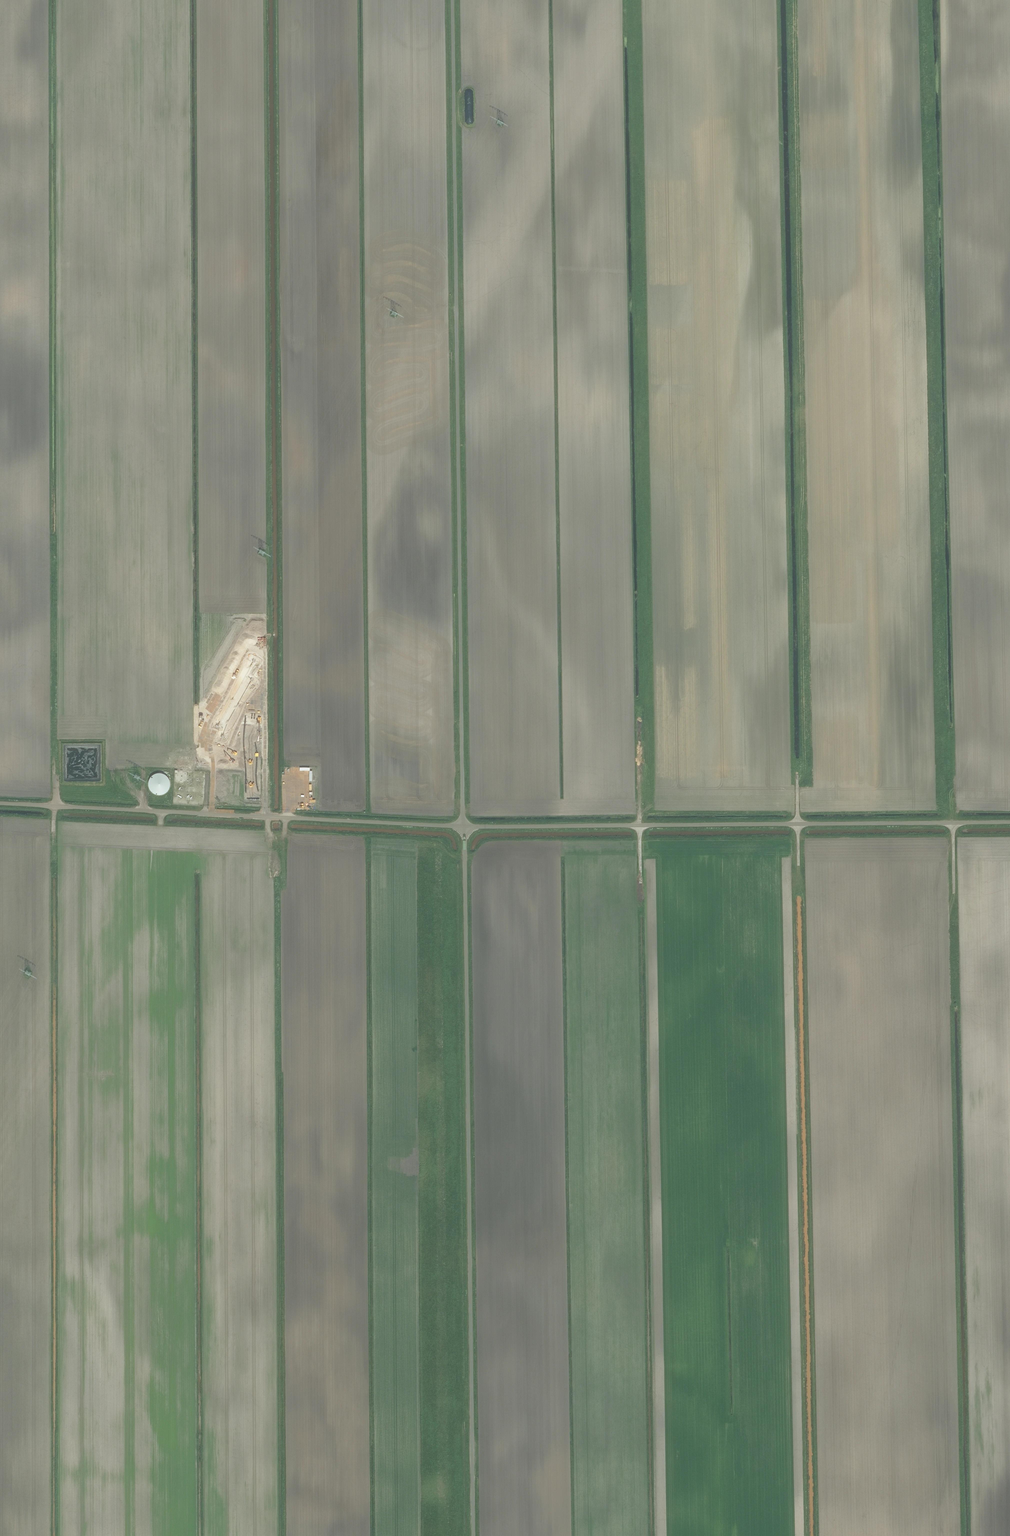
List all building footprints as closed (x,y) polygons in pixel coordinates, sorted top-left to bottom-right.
[(169,787),(170,785),(170,783),(169,780),(169,778),(168,777),(166,775),(164,774),(162,773),(160,773),(158,773),(156,773),(154,774),(152,775),(150,778),(150,779),(149,781),(149,783),(149,786),(149,787),(150,789),(151,791),(152,792),(154,793),(156,794),(158,794),(160,794),(162,794),(164,793),(166,792),(168,791),(169,789),(169,787)]
